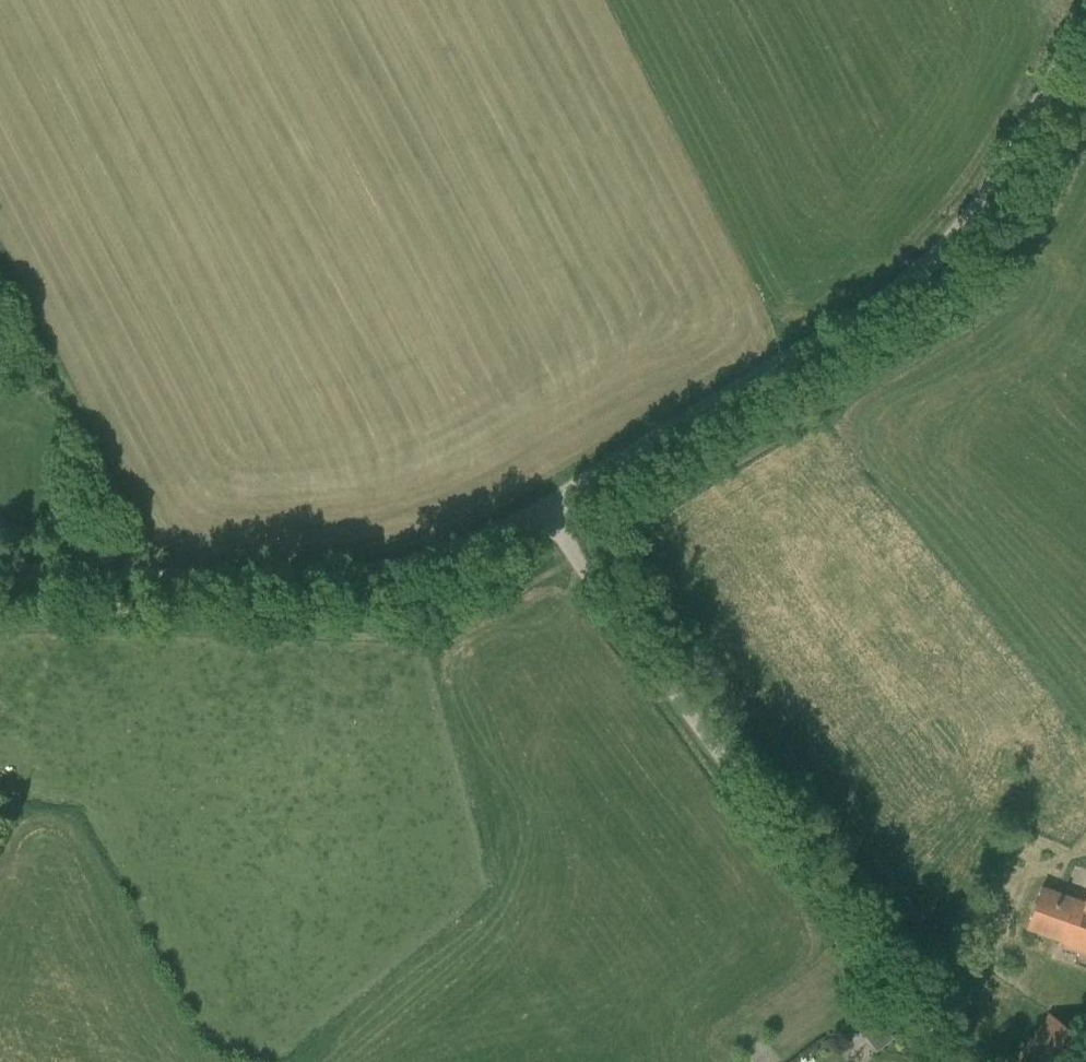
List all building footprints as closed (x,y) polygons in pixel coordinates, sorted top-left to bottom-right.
[(1084,901),(1042,886),(1027,927),(1060,939),(1058,944),(1085,954),(1085,895),(1084,901)] [(1085,1040),(1049,1012),(1015,1059),(1014,1061),(1069,1061),(1085,1040)]
